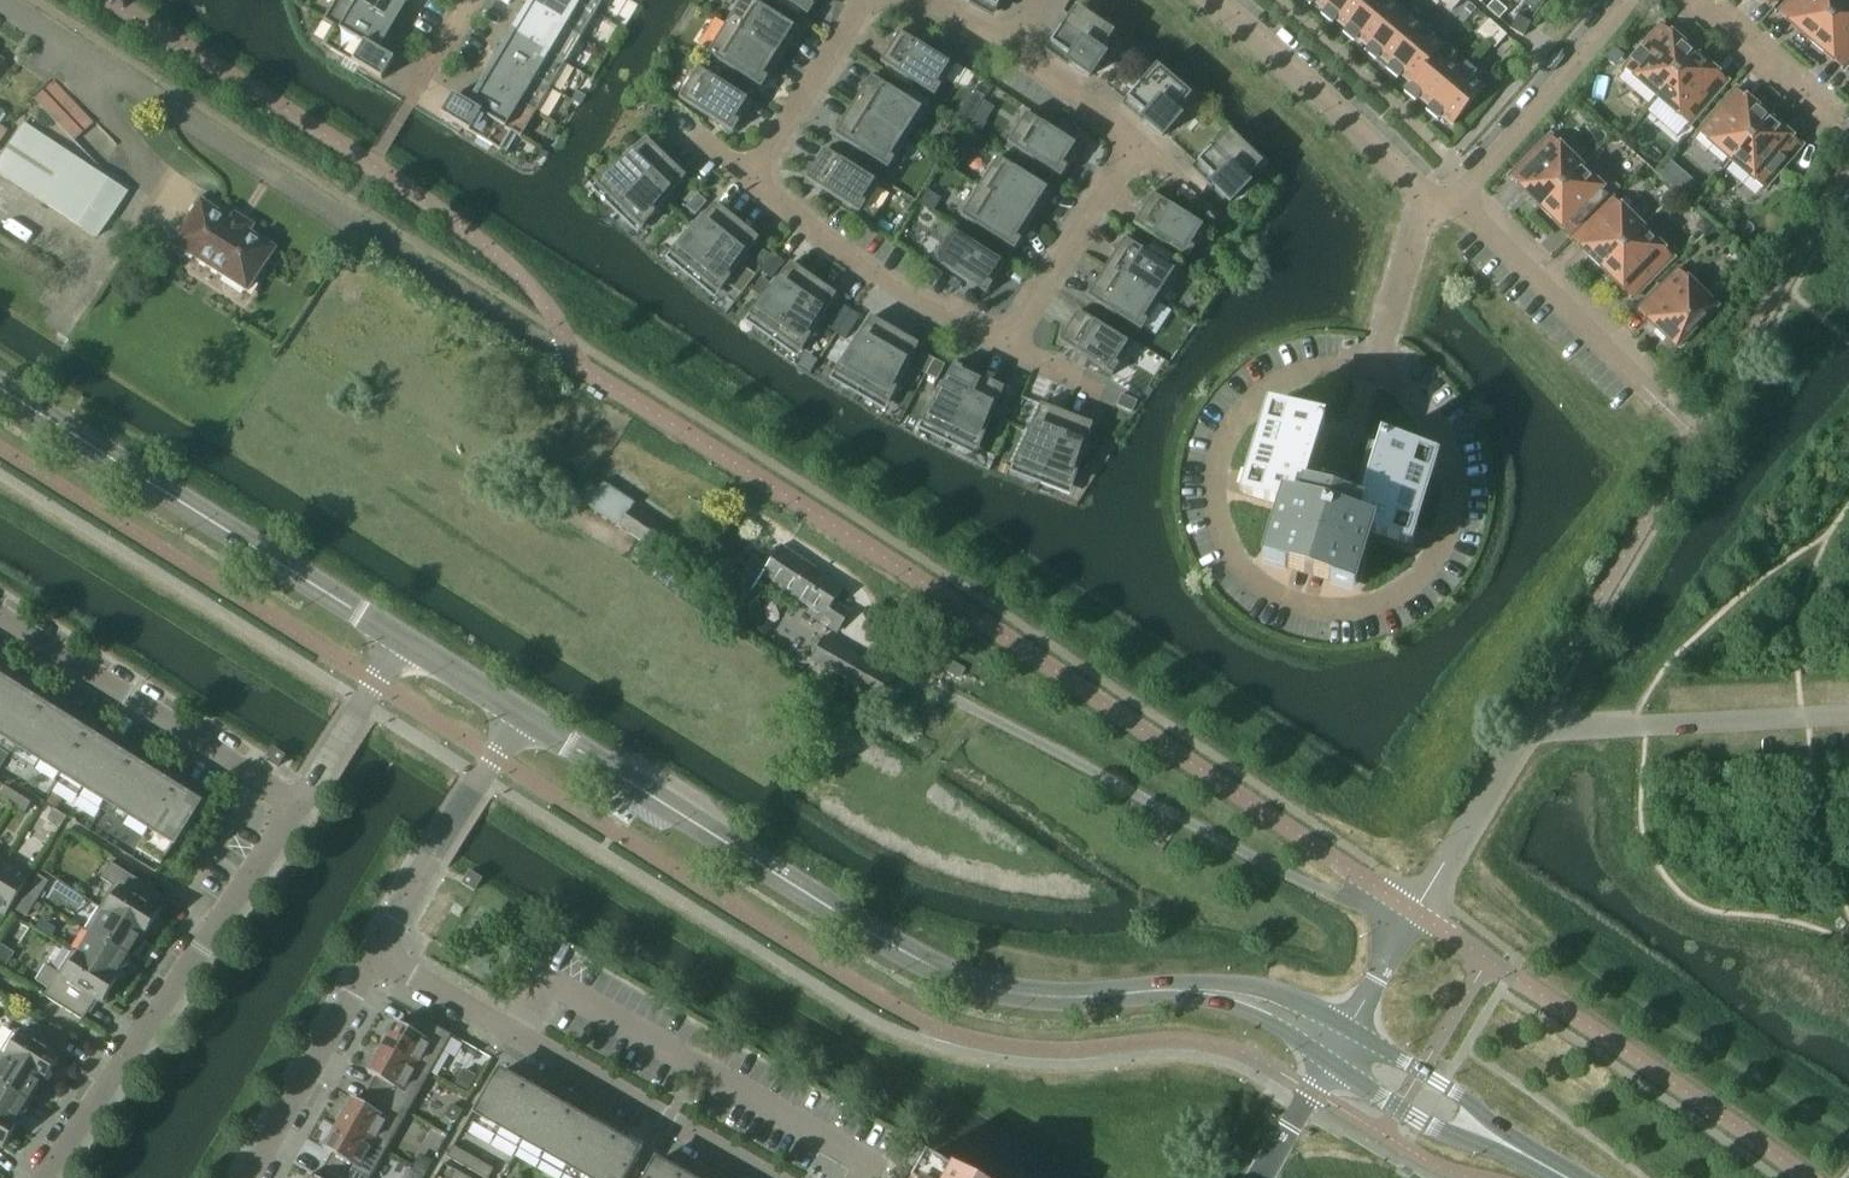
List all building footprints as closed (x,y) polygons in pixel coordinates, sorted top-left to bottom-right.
[(390,25),(347,0),(336,0),(323,21),(333,26),(333,25),(375,50),(375,49),(390,25)] [(404,1),(404,0),(347,0),(390,25),(404,1)] [(595,13),(573,0),(534,0),(529,8),(580,38),(595,13)] [(603,0),(573,0),(595,13),(603,0)] [(780,59),(790,44),(795,45),(798,30),(784,27),(785,22),(751,0),(741,0),(725,25),(780,59)] [(808,16),(818,0),(783,0),(808,16)] [(1002,0),(976,0),(996,11),(1002,0)] [(1333,0),(1302,0),(1309,6),(1313,1),(1324,11),(1333,0)] [(1371,0),(1333,0),(1324,11),(1320,15),(1331,25),(1335,20),(1346,29),(1371,0)] [(1399,10),(1389,1),(1389,0),(1371,0),(1346,29),(1342,34),(1353,43),(1357,38),(1368,47),(1399,10)] [(1443,3),(1452,10),(1461,0),(1445,0),(1443,3)] [(1486,8),(1498,20),(1506,11),(1495,0),(1493,0),(1486,8)] [(1846,0),(1789,0),(1777,14),(1810,42),(1846,0)] [(1810,42),(1843,70),(1848,63),(1848,0),(1846,0),(1810,42)] [(1389,66),(1421,28),(1410,19),(1414,14),(1403,5),(1399,10),(1368,47),(1364,52),(1375,61),(1379,57),(1389,66)] [(1089,77),(1091,74),(1102,57),(1099,55),(1109,42),(1108,42),(1116,29),(1102,19),(1099,23),(1076,7),(1050,45),(1072,60),(1069,64),(1089,77)] [(566,63),(580,38),(529,8),(515,32),(566,63)] [(1509,29),(1523,36),(1530,23),(1517,16),(1509,29)] [(1486,41),(1497,28),(1489,20),(1477,33),(1486,41)] [(1407,88),(1443,46),(1432,37),(1436,33),(1425,23),(1421,28),(1389,66),(1385,70),(1396,80),(1400,75),(1411,84),(1407,88)] [(393,60),(375,49),(375,50),(333,25),(333,26),(321,45),(381,80),(393,60)] [(770,75),(780,59),(725,25),(707,54),(747,80),(752,77),(760,88),(772,79),(770,75)] [(1694,53),(1681,42),(1661,25),(1623,69),(1656,97),(1694,53)] [(1497,28),(1486,41),(1494,49),(1506,36),(1497,28)] [(551,88),(566,63),(515,32),(500,57),(551,88)] [(908,44),(900,33),(888,41),(891,46),(880,62),(934,97),(953,67),(913,41),(908,44)] [(1429,107),(1461,69),(1450,60),(1454,55),(1443,46),(1407,88),(1403,93),(1414,102),(1418,98),(1429,107)] [(1694,53),(1656,97),(1689,125),(1727,82),(1694,53)] [(536,112),(551,88),(500,57),(485,82),(536,112)] [(1465,65),(1461,69),(1429,107),(1425,111),(1436,121),(1440,116),(1452,126),(1484,89),(1472,79),(1476,74),(1465,65)] [(1162,137),(1164,134),(1177,119),(1175,116),(1185,104),(1194,92),(1181,81),(1178,85),(1157,66),(1150,73),(1126,100),(1147,118),(1144,121),(1162,137)] [(744,124),(741,120),(752,103),(698,68),(678,98),(719,124),(724,121),(732,133),(744,124)] [(862,90),(852,105),(906,140),(925,111),(924,110),(928,104),(909,92),(905,99),(884,86),(880,89),(872,77),(859,86),(862,90)] [(521,138),(536,112),(485,82),(471,106),(470,107),(512,132),(511,133),(521,138)] [(1698,133),(1731,161),(1768,118),(1736,89),(1698,133)] [(471,106),(464,102),(452,95),(440,116),(500,151),(511,133),(512,132),(470,107),(471,106)] [(888,170),(906,140),(852,105),(842,122),(837,121),(834,135),(848,138),(847,143),(888,170)] [(1076,162),(1078,152),(1079,147),(1065,145),(1066,139),(1026,113),(1007,143),(1061,178),(1071,161),(1076,162)] [(1763,190),(1801,146),(1768,118),(1731,161),(1763,190)] [(97,235),(126,191),(24,123),(0,160),(0,170),(97,235)] [(1216,183),(1213,186),(1230,202),(1246,185),(1244,183),(1255,171),(1265,160),(1253,148),(1249,151),(1229,132),(1222,138),(1197,164),(1216,183)] [(1581,167),(1580,167),(1550,136),(1509,177),(1540,208),(1581,167)] [(614,211),(665,158),(646,139),(632,152),(598,183),(600,184),(605,189),(605,193),(601,198),(611,208),(614,211)] [(878,184),(828,152),(824,149),(814,166),(809,165),(806,180),(820,183),(818,188),(859,214),(878,184)] [(1630,154),(1625,159),(1625,169),(1630,175),(1640,164),(1630,154)] [(979,187),(1033,222),(1043,206),(1048,206),(1051,192),(1037,189),(1038,184),(997,157),(979,187)] [(665,158),(614,211),(617,215),(618,215),(628,225),(633,220),(637,220),(642,225),(644,226),(685,177),(665,158)] [(1570,238),(1611,197),(1620,189),(1589,158),(1580,167),(1581,167),(1540,208),(1570,238)] [(1665,165),(1659,173),(1671,184),(1677,176),(1665,165)] [(1023,237),(1033,222),(979,187),(960,216),(1001,242),(1005,239),(1014,250),(1026,241),(1023,237)] [(926,190),(919,201),(932,210),(939,199),(926,190)] [(1161,206),(1153,194),(1141,203),(1144,208),(1133,224),(1187,259),(1207,229),(1166,203),(1161,206)] [(1601,269),(1642,228),(1611,197),(1570,238),(1601,269)] [(247,290),(273,249),(201,204),(176,244),(247,290)] [(690,279),(737,221),(715,204),(672,251),(673,253),(673,252),(679,257),(679,261),(675,266),(686,276),(690,279)] [(1698,224),(1698,229),(1703,234),(1709,227),(1702,220),(1698,224)] [(737,221),(690,279),(693,282),(694,281),(705,291),(709,286),(714,285),(719,290),(721,291),(758,239),(737,221)] [(1642,228),(1601,269),(1631,299),(1672,258),(1642,228)] [(1713,229),(1704,238),(1710,244),(1716,244),(1722,238),(1713,229)] [(997,286),(994,281),(1005,265),(951,230),(932,260),(972,286),(977,283),(985,294),(997,286)] [(1105,268),(1159,302),(1178,273),(1137,247),(1133,250),(1124,239),(1113,248),(1115,252),(1105,268)] [(777,269),(782,262),(773,254),(768,261),(777,269)] [(770,340),(813,279),(791,264),(750,314),(752,315),(758,319),(759,323),(755,329),(767,337),(770,340)] [(1141,332),(1159,302),(1105,268),(1095,284),(1090,283),(1087,297),(1101,300),(1100,305),(1141,332)] [(1637,311),(1655,329),(1675,349),(1716,308),(1678,270),(1637,311)] [(813,279),(770,340),(774,343),(775,342),(787,351),(790,345),(795,345),(801,349),(800,349),(802,350),(835,295),(813,279)] [(844,321),(850,310),(842,305),(836,316),(844,321)] [(850,310),(844,321),(852,326),(859,316),(850,310)] [(1132,346),(1077,311),(1067,328),(1062,327),(1059,342),(1073,345),(1072,350),(1112,376),(1132,346)] [(1107,316),(1104,321),(1132,339),(1135,334),(1107,316)] [(857,395),(894,331),(871,317),(835,371),(836,372),(837,372),(843,375),(844,380),(841,385),(853,393),(857,395)] [(894,331),(857,395),(861,398),(861,397),(874,405),(877,399),(882,398),(888,401),(887,402),(889,403),(918,345),(894,331)] [(923,355),(916,369),(926,374),(933,360),(923,355)] [(933,360),(926,374),(935,379),(943,365),(933,360)] [(946,443),(979,376),(954,364),(922,420),(924,421),(930,424),(932,429),(929,434),(942,441),(946,443)] [(979,376),(946,443),(951,445),(964,451),(967,445),(971,444),(977,447),(979,448),(1003,389),(979,376)] [(1021,403),(1015,418),(1026,422),(1031,407),(1021,403)] [(1039,484),(1066,415),(1040,405),(1013,463),(1015,464),(1022,466),(1024,471),(1021,477),(1035,482),(1039,484)] [(1306,484),(1323,425),(1269,409),(1243,495),(1282,507),(1281,509),(1268,554),(1286,559),(1283,569),(1333,584),(1336,574),(1354,580),(1368,533),(1407,545),(1433,459),(1379,442),(1361,501),(1345,496),(1347,489),(1324,482),(1321,489),(1306,484)] [(1066,415),(1039,484),(1044,486),(1044,485),(1057,490),(1060,484),(1064,483),(1070,485),(1072,486),(1092,425),(1066,415)] [(635,503),(603,482),(597,490),(590,484),(579,500),(650,548),(663,528),(633,507),(635,503)] [(791,596),(811,566),(781,546),(767,566),(752,556),(734,582),(720,573),(719,574),(728,580),(720,592),(742,607),(762,577),(791,596)] [(811,566),(791,596),(818,615),(815,620),(835,634),(849,612),(833,602),(843,587),(811,566)] [(882,701),(895,677),(823,637),(810,660),(882,701)] [(0,680),(0,735),(18,747),(43,707),(20,692),(0,680)] [(65,720),(43,707),(18,747),(40,760),(62,774),(87,734),(65,720)] [(109,748),(87,734),(62,774),(84,788),(106,802),(131,762),(109,748)] [(264,760),(276,767),(284,755),(272,748),(264,760)] [(9,755),(0,750),(0,769),(9,755)] [(153,776),(131,762),(106,802),(128,816),(149,828),(174,788),(153,776)] [(4,787),(0,794),(0,797),(11,804),(17,795),(4,787)] [(160,864),(198,804),(174,788),(149,828),(136,849),(160,864)] [(24,812),(30,803),(17,795),(11,804),(24,812)] [(52,795),(47,802),(56,808),(61,800),(52,795)] [(47,818),(60,826),(66,817),(53,808),(47,818)] [(6,862),(0,872),(0,912),(4,915),(29,876),(6,862)] [(143,935),(158,912),(152,908),(161,894),(110,862),(100,878),(112,886),(98,907),(143,935)] [(481,878),(469,871),(462,883),(474,891),(481,878)] [(47,881),(38,875),(27,893),(36,899),(47,881)] [(36,899),(27,893),(16,910),(25,916),(36,899)] [(143,935),(98,907),(85,929),(130,957),(143,935)] [(130,957),(85,929),(84,930),(90,934),(78,954),(77,955),(116,979),(130,957)] [(48,989),(43,997),(82,1021),(96,999),(101,1002),(116,979),(77,955),(78,954),(72,950),(57,973),(45,965),(35,981),(48,989)] [(451,1035),(412,1013),(404,1026),(396,1022),(395,1023),(387,1032),(389,1033),(381,1047),(429,1074),(451,1035)] [(58,1058),(52,1054),(61,1040),(32,1022),(23,1036),(13,1030),(0,1050),(0,1053),(43,1081),(58,1058)] [(429,1074),(381,1047),(373,1060),(371,1060),(368,1071),(367,1072),(375,1077),(368,1090),(407,1112),(429,1074)] [(0,1053),(0,1084),(30,1103),(43,1081),(0,1053)] [(463,1070),(455,1085),(468,1092),(476,1077),(463,1070)] [(524,1085),(523,1084),(522,1085),(499,1072),(476,1114),(500,1128),(524,1085)] [(0,1084),(0,1115),(16,1125),(30,1103),(0,1084)] [(546,1099),(532,1090),(533,1090),(531,1089),(530,1089),(524,1086),(525,1085),(524,1085),(500,1128),(523,1141),(546,1099)] [(407,1112),(368,1090),(360,1103),(352,1098),(351,1099),(344,1109),(345,1110),(338,1123),(386,1151),(407,1112)] [(570,1111),(568,1110),(568,1111),(546,1099),(523,1141),(545,1153),(570,1111)] [(451,1105),(444,1117),(455,1123),(462,1111),(451,1105)] [(592,1124),(577,1116),(578,1115),(576,1114),(576,1115),(569,1112),(570,1111),(545,1153),(568,1166),(592,1124)] [(0,1115),(0,1147),(1,1148),(16,1125),(0,1115)] [(338,1123),(330,1137),(328,1136),(324,1147),(323,1149),(331,1153),(324,1166),(345,1177),(370,1177),(386,1151),(338,1123)] [(613,1136),(613,1137),(592,1124),(568,1166),(588,1177),(591,1177),(615,1136),(613,1136)] [(638,1151),(623,1142),(623,1141),(621,1140),(621,1141),(615,1138),(615,1137),(615,1136),(591,1177),(622,1177),(638,1151)] [(466,1153),(453,1146),(446,1157),(460,1164),(466,1153)] [(480,1161),(466,1153),(460,1164),(473,1172),(480,1161)] [(419,1155),(413,1165),(424,1171),(430,1161),(419,1155)] [(926,1155),(913,1177),(965,1177),(926,1155)] [(480,1161),(473,1172),(484,1177),(488,1177),(493,1169),(480,1161)] [(679,1173),(679,1174),(673,1171),(673,1170),(671,1169),(671,1170),(656,1161),(646,1177),(679,1177),(681,1174),(679,1173)] [(324,1166),(317,1177),(345,1177),(324,1166)]
